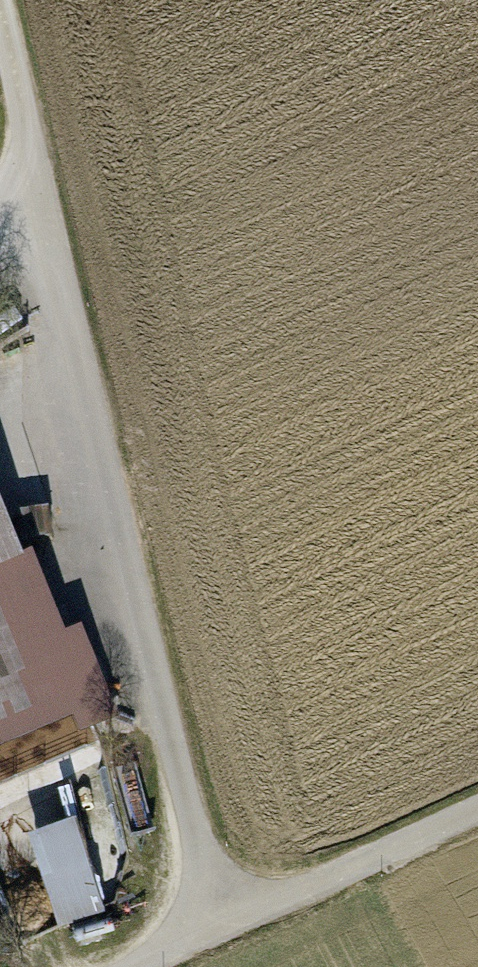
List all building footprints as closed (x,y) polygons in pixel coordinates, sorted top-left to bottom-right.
[(20,573),(0,525),(0,581),(20,573)] [(42,705),(0,605),(0,722),(42,705)] [(73,829),(23,846),(54,936),(105,919),(73,829)]
